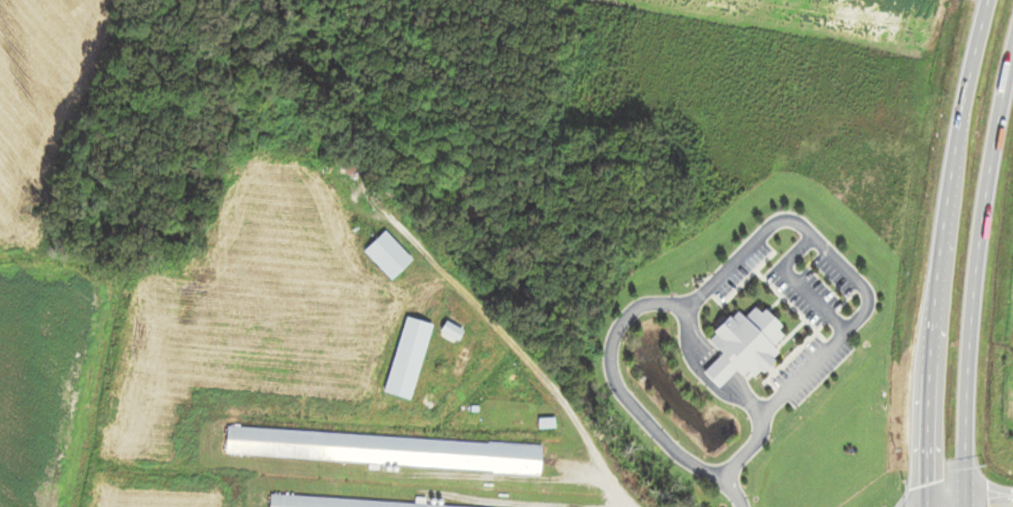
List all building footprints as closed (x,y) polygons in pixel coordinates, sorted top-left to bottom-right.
[(391,281),(364,253),(385,233),(412,260),(391,281)] [(714,357),(696,374),(713,390),(733,371),(744,383),(774,354),(768,348),(781,335),(752,305),(738,319),(732,313),(724,320),(720,316),(703,332),(707,336),(700,343),(714,357)] [(410,400),(383,391),(405,319),(432,327),(410,400)] [(458,332),(441,322),(435,332),(453,342),(458,332)] [(551,430),(551,420),(536,420),(536,430),(551,430)] [(540,475),(227,455),(228,427),(541,447),(540,475)] [(271,495),(450,506),(270,506),(271,495)]
